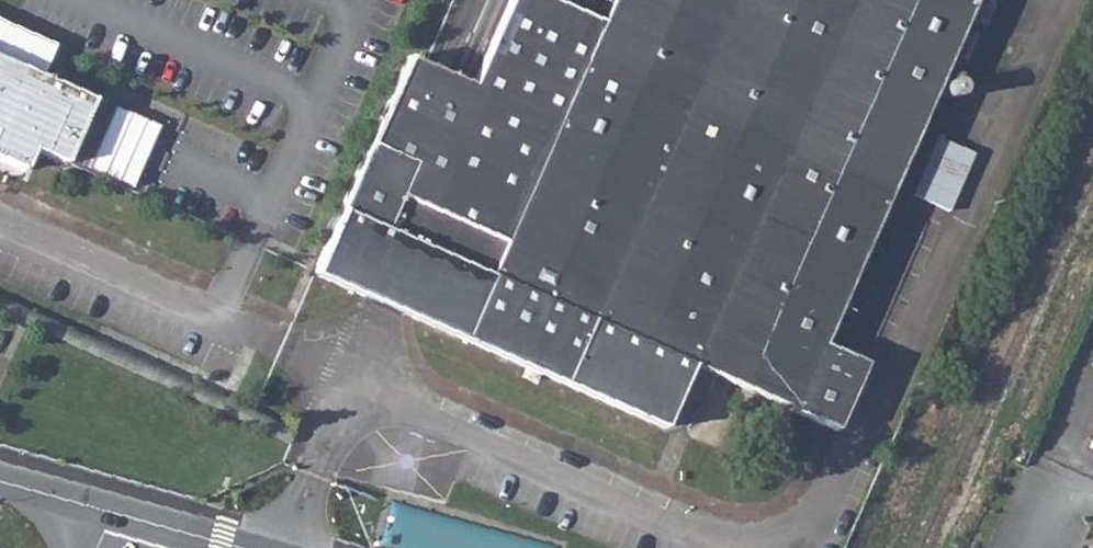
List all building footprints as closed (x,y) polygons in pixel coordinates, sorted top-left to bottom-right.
[(410,57),(313,274),(662,427),(691,364),(729,380),(741,386),(837,429),(867,362),(826,343),(977,0),(613,0),(600,28),(534,0),(496,0),(459,79),(410,57)] [(21,170),(30,150),(61,164),(88,103),(33,79),(47,47),(0,26),(0,160),(21,170)] [(946,87),(946,91),(947,95),(950,97),(954,98),(957,96),(960,92),(959,88),(957,85),(953,83),(949,84),(946,87)]
